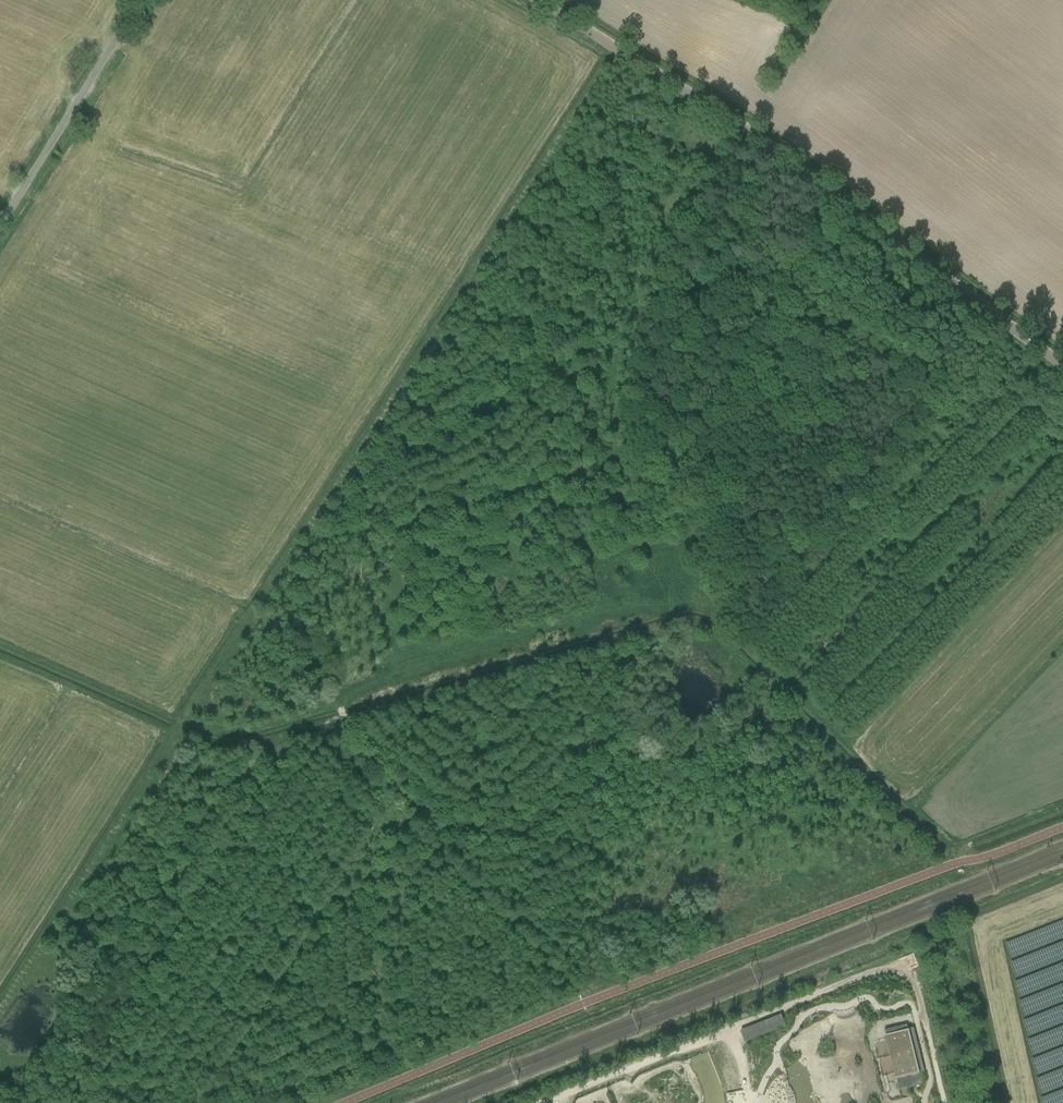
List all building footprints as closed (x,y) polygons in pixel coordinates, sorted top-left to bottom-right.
[(752,293),(750,287),(744,289),(746,295),(752,293)] [(785,1025),(782,1017),(781,1014),(741,1031),(744,1038),(745,1042),(763,1035),(785,1025)] [(907,1024),(884,1030),(886,1035),(885,1035),(886,1041),(895,1077),(896,1079),(899,1090),(910,1087),(914,1086),(922,1084),(919,1073),(924,1072),(914,1028),(908,1029),(907,1024)] [(745,1042),(744,1038),(712,1050),(723,1078),(755,1066),(772,1060),(763,1035),(745,1042)] [(723,1078),(727,1088),(742,1082),(759,1075),(755,1066),(723,1078)] [(770,1085),(770,1095),(781,1095),(781,1084),(770,1085)]
